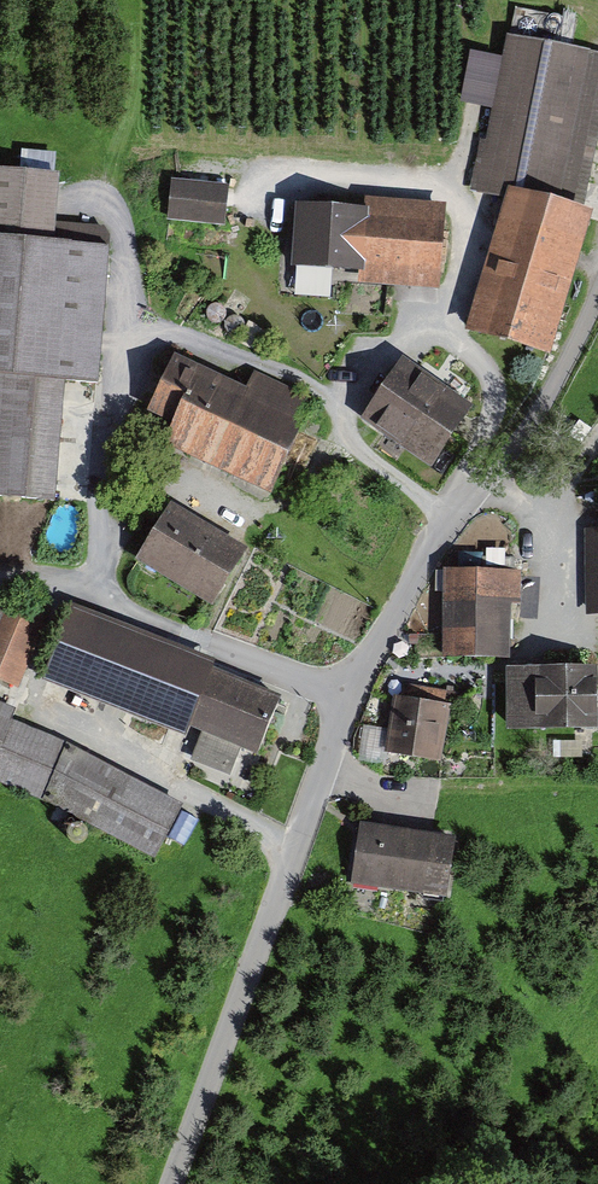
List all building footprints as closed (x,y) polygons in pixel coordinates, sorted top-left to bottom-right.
[(509,34),(472,189),(498,192),(578,215),(597,134),(597,55),(509,34)] [(0,173),(0,502),(60,507),(72,387),(90,389),(103,252),(50,247),(57,178),(0,173)] [(233,185),(166,179),(161,222),(228,229),(233,185)] [(578,215),(498,192),(457,336),(537,359),(578,215)] [(444,215),(290,204),(285,273),(440,283),(444,215)] [(323,406),(192,334),(138,432),(268,504),(323,406)] [(471,416),(401,366),(362,419),(432,469),(471,416)] [(246,552),(168,503),(130,562),(207,612),(246,552)] [(584,528),(584,622),(597,622),(597,527),(584,528)] [(509,663),(511,572),(444,571),(442,662),(509,663)] [(0,604),(0,689),(15,695),(47,625),(0,604)] [(281,699),(80,616),(50,687),(252,770),(281,699)] [(593,738),(595,672),(504,670),(502,736),(593,738)] [(439,771),(450,707),(389,696),(378,760),(439,771)] [(157,871),(187,810),(0,718),(0,793),(157,871)] [(453,845),(358,822),(343,888),(438,911),(453,845)]
